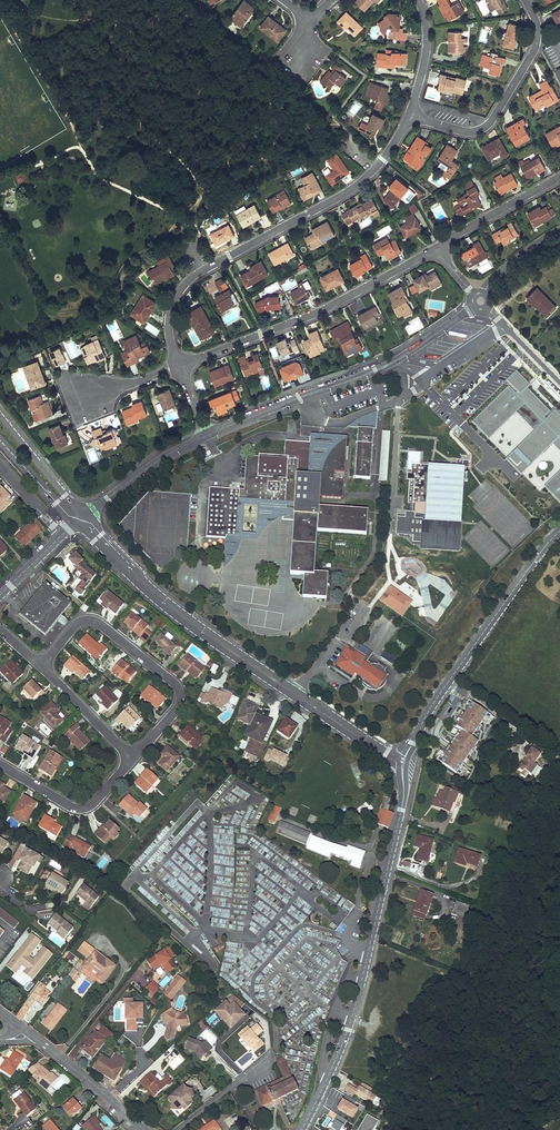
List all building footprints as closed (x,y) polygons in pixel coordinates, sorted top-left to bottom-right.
[(231,17),(237,22),(238,21),(243,24),(247,19),(245,18),(250,11),(251,12),(255,7),(246,0),(244,0),(231,17)] [(355,1),(365,10),(374,0),(375,1),(376,0),(356,0),(355,1)] [(439,0),(442,4),(444,9),(445,9),(448,14),(447,15),(450,20),(464,12),(459,2),(452,5),(449,0),(440,0),(439,0)] [(491,3),(488,5),(494,15),(500,12),(508,8),(505,3),(503,4),(501,0),(490,0),(491,3)] [(442,4),(440,5),(446,16),(447,15),(448,14),(445,9),(444,9),(442,4)] [(346,12),(338,21),(345,28),(347,26),(349,27),(348,28),(355,34),(362,26),(346,12)] [(381,27),(381,30),(384,33),(387,31),(387,28),(388,27),(391,27),(392,29),(392,31),(390,31),(390,36),(398,37),(399,33),(402,33),(403,31),(403,28),(399,27),(400,23),(398,23),(399,21),(400,21),(401,18),(398,16),(400,14),(389,13),(384,17),(386,19),(384,19),(384,21),(382,21),(378,23),(381,27)] [(269,16),(261,27),(278,40),(285,32),(280,28),(281,25),(269,16)] [(231,17),(230,18),(241,26),(243,24),(238,21),(237,22),(231,17)] [(510,23),(503,45),(514,48),(517,40),(515,39),(516,36),(518,36),(520,37),(522,27),(510,23)] [(488,32),(483,30),(480,41),(485,43),(488,32)] [(452,40),(452,52),(463,52),(463,46),(463,42),(463,37),(462,37),(462,31),(450,31),(450,40),(452,40)] [(379,52),(377,64),(397,66),(397,63),(403,64),(405,53),(398,52),(392,51),(392,54),(386,53),(379,52)] [(483,54),(480,65),(491,68),(490,73),(499,75),(502,65),(500,64),(501,62),(506,63),(507,58),(498,56),(499,54),(493,53),(492,56),(483,54)] [(330,70),(322,80),(331,87),(335,81),(341,85),(347,78),(340,72),(343,68),(337,64),(334,67),(335,68),(337,70),(334,73),(332,72),(330,70)] [(441,81),(439,88),(453,92),(453,90),(463,93),(467,80),(457,77),(456,78),(456,80),(448,78),(449,76),(443,74),(441,81)] [(547,80),(539,84),(542,90),(544,92),(540,94),(539,92),(534,94),(535,96),(529,99),(533,106),(534,105),(535,107),(544,102),(545,104),(546,106),(559,99),(552,86),(550,87),(547,80)] [(369,85),(366,95),(371,97),(373,94),(379,96),(377,101),(383,103),(387,93),(388,88),(376,83),(375,87),(369,85)] [(373,113),(365,130),(374,135),(378,126),(381,127),(385,119),(373,113)] [(523,118),(515,123),(516,125),(508,130),(514,140),(515,139),(518,143),(530,136),(523,124),(526,123),(523,118)] [(545,133),(552,146),(559,141),(559,132),(558,133),(555,128),(545,133)] [(408,151),(405,156),(411,159),(410,161),(419,167),(425,158),(423,157),(427,151),(428,152),(431,147),(427,144),(428,143),(418,136),(414,143),(415,144),(411,149),(413,150),(412,153),(408,151)] [(498,138),(490,142),(492,144),(483,149),(489,159),(500,153),(502,157),(507,154),(498,138)] [(447,144),(439,157),(442,160),(439,164),(446,168),(445,170),(444,171),(451,176),(459,164),(454,161),(453,163),(451,161),(452,159),(458,151),(447,144)] [(337,154),(328,160),(335,169),(326,175),(332,184),(349,172),(337,154)] [(524,165),(521,166),(526,175),(535,170),(536,173),(545,168),(539,156),(530,161),(524,165)] [(312,172),(301,178),(304,184),(298,188),(302,195),(306,193),(308,197),(314,193),(313,191),(320,187),(312,172)] [(512,173),(494,182),(499,191),(508,186),(509,188),(518,184),(512,173)] [(390,191),(385,198),(393,206),(408,187),(397,178),(390,186),(393,189),(391,192),(390,191)] [(472,180),(464,184),(468,192),(476,187),(472,180)] [(459,203),(454,205),(458,212),(463,210),(465,213),(473,208),(472,206),(474,205),(475,204),(476,206),(481,203),(477,195),(480,193),(476,187),(468,192),(464,194),(465,195),(457,199),(459,203)] [(276,196),(267,201),(273,211),(282,206),(281,205),(284,204),(285,206),(291,202),(286,193),(282,195),(280,193),(276,195),(276,196)] [(349,211),(342,215),(346,221),(356,216),(357,218),(362,215),(363,216),(372,211),(375,216),(380,213),(373,199),(363,204),(359,206),(358,204),(349,210),(349,211)] [(255,204),(237,214),(243,225),(250,222),(249,220),(251,219),(252,221),(261,216),(255,204)] [(536,208),(527,213),(533,223),(541,219),(542,221),(552,216),(546,206),(541,209),(537,211),(536,208)] [(413,214),(405,218),(408,222),(404,224),(400,226),(405,235),(414,230),(415,231),(421,228),(413,214)] [(314,234),(305,238),(310,247),(319,242),(320,244),(327,240),(327,238),(335,234),(328,222),(321,227),(320,225),(314,229),(316,232),(314,234)] [(501,229),(492,234),(496,242),(501,239),(503,244),(510,240),(509,238),(513,236),(514,237),(518,234),(512,222),(507,224),(508,227),(505,229),(501,231),(501,229)] [(229,225),(210,235),(215,243),(226,238),(227,239),(234,235),(229,225)] [(384,239),(373,245),(379,255),(385,252),(389,259),(401,252),(396,243),(392,246),(390,242),(386,244),(384,239)] [(474,245),(462,252),(469,266),(474,263),(474,264),(487,257),(483,249),(478,241),(473,243),(474,245)] [(288,243),(270,253),(276,264),(293,254),(288,243)] [(361,258),(350,264),(356,275),(364,270),(367,268),(372,265),(367,255),(361,258)] [(168,261),(149,271),(154,280),(162,276),(161,275),(164,274),(165,277),(166,278),(175,274),(173,270),(176,268),(171,257),(167,259),(168,261)] [(249,270),(241,274),(246,285),(268,274),(261,261),(250,266),(252,269),(252,270),(249,271),(249,270)] [(338,268),(321,277),(327,288),(337,283),(336,280),(343,277),(338,268)] [(424,274),(414,279),(420,290),(429,285),(430,286),(441,280),(436,271),(428,275),(425,276),(424,274)] [(162,276),(154,280),(155,282),(165,277),(164,274),(161,275),(162,276)] [(223,277),(215,281),(219,290),(228,286),(223,277)] [(441,280),(430,286),(431,289),(442,283),(441,280)] [(300,287),(291,292),(296,302),(309,295),(307,291),(306,289),(304,285),(300,287)] [(402,286),(388,293),(394,303),(395,303),(396,305),(395,305),(394,306),(397,311),(398,310),(401,315),(403,314),(412,309),(409,303),(407,300),(406,301),(404,298),(407,296),(402,286)] [(537,288),(528,297),(535,305),(536,304),(547,315),(556,307),(537,288)] [(230,289),(215,297),(221,308),(234,301),(230,294),(232,293),(230,289)] [(138,303),(133,312),(143,319),(149,310),(151,312),(157,303),(145,295),(139,304),(138,303)] [(268,296),(256,303),(260,311),(267,307),(270,305),(271,307),(280,307),(280,301),(279,301),(279,295),(268,296)] [(234,301),(221,308),(222,311),(235,303),(234,301)] [(202,306),(188,313),(195,326),(197,325),(198,327),(197,327),(203,338),(211,333),(209,328),(212,326),(202,306)] [(376,306),(358,316),(365,328),(378,321),(376,316),(374,313),(378,311),(376,306)] [(133,312),(132,313),(144,322),(151,312),(149,310),(143,319),(133,312)] [(348,321),(338,327),(342,334),(339,335),(344,344),(343,345),(347,352),(352,349),(353,351),(362,347),(359,342),(357,343),(355,339),(350,329),(352,328),(348,321)] [(309,339),(304,341),(309,355),(320,351),(319,348),(324,346),(317,329),(309,333),(311,338),(312,341),(310,342),(309,339)] [(97,335),(92,337),(94,341),(85,345),(85,346),(89,354),(86,356),(85,356),(88,363),(97,359),(97,360),(104,357),(99,348),(101,347),(102,347),(101,344),(102,343),(103,346),(104,346),(109,356),(113,354),(105,336),(99,339),(97,335)] [(137,335),(125,341),(129,349),(131,354),(125,357),(128,364),(140,358),(139,356),(138,355),(141,353),(141,355),(151,351),(148,344),(142,347),(140,344),(141,344),(137,335)] [(338,335),(337,336),(342,345),(341,346),(345,353),(347,352),(343,345),(344,344),(339,335),(338,335)] [(283,355),(299,349),(295,338),(288,340),(286,336),(278,340),(283,355)] [(320,351),(309,355),(310,356),(326,350),(324,346),(319,348),(320,351)] [(60,347),(51,351),(57,365),(58,365),(66,361),(60,347)] [(240,358),(242,363),(246,375),(259,370),(264,369),(258,353),(254,355),(255,356),(255,358),(249,360),(248,361),(246,355),(240,358)] [(44,377),(37,360),(30,363),(32,368),(26,371),(32,387),(44,383),(42,378),(44,377)] [(295,362),(283,366),(281,370),(283,373),(285,374),(284,376),(285,379),(287,380),(288,378),(289,379),(290,377),(292,378),(292,376),(295,375),(297,376),(297,374),(300,375),(300,373),(302,374),(303,372),(299,363),(295,362)] [(30,363),(23,366),(26,371),(32,368),(30,363)] [(229,365),(223,367),(224,369),(211,374),(215,385),(234,378),(229,365)] [(507,380),(510,383),(470,422),(487,439),(515,411),(534,431),(506,459),(521,474),(552,443),(559,451),(559,404),(559,403),(550,412),(525,387),(528,384),(516,371),(507,380)] [(170,388),(158,392),(162,402),(164,409),(174,405),(171,398),(173,397),(170,388)] [(232,391),(211,399),(213,404),(215,403),(218,411),(228,407),(227,406),(236,403),(232,391)] [(41,395),(28,400),(32,409),(37,408),(41,418),(54,413),(49,400),(43,402),(41,395)] [(132,407),(122,411),(127,422),(138,417),(147,413),(142,400),(133,404),(134,408),(133,409),(132,407)] [(162,402),(157,403),(161,414),(166,412),(164,409),(162,402)] [(59,424),(49,428),(54,439),(55,438),(59,447),(69,443),(65,434),(64,434),(63,435),(62,432),(63,432),(59,424)] [(101,427),(93,430),(96,437),(93,438),(90,443),(95,445),(95,444),(96,442),(99,441),(101,445),(106,443),(111,445),(111,446),(118,443),(115,436),(116,435),(118,430),(113,428),(106,431),(106,432),(103,433),(102,430),(101,427)] [(359,429),(355,478),(370,479),(373,430),(359,429)] [(383,430),(379,480),(387,480),(391,431),(383,430)] [(210,487),(206,536),(227,538),(227,535),(237,536),(237,521),(239,499),(283,502),(282,519),(282,520),(294,520),(290,574),(304,575),(303,596),(326,598),(328,573),(314,572),(318,531),(367,534),(368,510),(319,507),(319,495),(342,497),(346,436),(311,432),(310,441),(285,439),(283,456),(259,454),(259,456),(246,455),(245,482),(247,483),(246,486),(244,485),(244,488),(239,487),(239,489),(210,487)] [(408,468),(412,469),(413,464),(421,464),(422,453),(409,452),(408,468)] [(421,464),(413,464),(412,469),(414,469),(414,473),(412,473),(408,473),(408,480),(410,480),(409,503),(414,504),(413,512),(406,511),(406,517),(398,517),(397,535),(414,536),(413,543),(422,543),(422,547),(459,549),(461,524),(459,523),(463,468),(469,468),(470,460),(463,460),(458,460),(457,462),(459,462),(459,467),(457,467),(432,465),(421,464)] [(547,469),(545,461),(538,462),(540,470),(547,469)] [(544,487),(559,503),(559,471),(544,487)] [(9,499),(11,497),(2,487),(0,488),(0,510),(2,512),(12,502),(9,499)] [(239,499),(237,521),(237,536),(236,540),(256,541),(260,536),(265,529),(270,524),(282,519),(283,502),(239,499)] [(44,528),(35,516),(31,519),(41,531),(44,528)] [(30,540),(41,531),(31,519),(27,522),(29,525),(15,538),(22,545),(29,539),(30,540)] [(30,540),(29,539),(22,545),(23,547),(30,540)] [(79,581),(82,583),(75,592),(72,595),(78,599),(80,596),(82,597),(85,592),(84,591),(96,576),(84,567),(86,565),(74,552),(70,556),(72,559),(69,562),(74,567),(75,566),(77,567),(77,568),(76,568),(76,569),(76,570),(78,574),(79,573),(83,576),(79,581)] [(71,588),(75,592),(82,583),(79,581),(78,580),(71,588)] [(438,585),(448,590),(450,586),(441,580),(438,585)] [(46,583),(20,615),(45,635),(57,621),(62,615),(71,603),(46,583)] [(391,585),(390,588),(411,603),(413,601),(391,585)] [(402,616),(411,603),(390,588),(381,600),(387,604),(402,616)] [(106,594),(100,602),(108,609),(116,615),(124,605),(108,592),(106,594)] [(104,593),(97,602),(107,610),(108,609),(100,602),(106,594),(104,593)] [(84,604),(81,609),(86,612),(89,608),(84,604)] [(447,610),(440,604),(428,618),(435,624),(447,610)] [(62,615),(57,621),(65,627),(69,621),(62,615)] [(139,638),(146,643),(152,635),(146,630),(148,626),(135,616),(134,618),(130,616),(125,622),(133,629),(132,631),(140,637),(139,638)] [(161,635),(156,642),(162,647),(163,646),(164,647),(162,650),(169,656),(176,647),(161,635)] [(87,636),(80,645),(92,656),(94,653),(99,658),(100,657),(101,658),(102,657),(101,656),(107,650),(101,645),(99,647),(87,636)] [(359,643),(354,650),(365,657),(370,650),(359,643)] [(354,650),(348,646),(335,664),(353,676),(355,673),(356,674),(361,677),(369,683),(378,689),(387,676),(370,664),(363,660),(365,657),(354,650)] [(385,650),(381,657),(392,665),(397,658),(385,650)] [(187,655),(179,666),(187,672),(188,670),(198,678),(202,674),(200,672),(204,668),(195,661),(194,661),(187,655)] [(73,657),(71,659),(80,666),(82,664),(73,657)] [(71,659),(64,667),(73,675),(74,673),(83,681),(90,672),(82,664),(80,666),(71,659)] [(112,673),(119,678),(120,677),(121,676),(129,682),(136,673),(122,661),(112,673)] [(10,663),(1,672),(12,684),(23,674),(16,667),(14,668),(10,663)] [(188,670),(187,672),(197,680),(198,678),(188,670)] [(32,681),(20,693),(29,702),(32,699),(34,701),(38,697),(39,698),(40,697),(41,697),(45,694),(32,681)] [(105,687),(97,696),(100,699),(103,702),(104,702),(110,709),(118,701),(105,687)] [(147,690),(141,697),(157,710),(165,700),(157,693),(156,695),(154,693),(155,691),(151,688),(148,691),(147,690)] [(222,688),(220,693),(222,694),(224,691),(232,695),(229,700),(227,699),(224,705),(226,705),(229,705),(234,694),(222,688)] [(221,696),(211,691),(209,696),(206,695),(202,702),(207,704),(207,703),(222,710),(224,705),(227,699),(229,700),(232,695),(224,691),(222,694),(221,696)] [(468,698),(466,701),(469,703),(465,708),(469,710),(466,714),(460,722),(457,725),(460,728),(459,730),(462,732),(461,734),(446,753),(444,752),(442,751),(439,755),(438,754),(436,757),(460,776),(462,773),(461,772),(464,768),(461,765),(462,763),(476,745),(478,742),(472,737),(484,722),(487,725),(490,720),(493,722),(495,719),(468,698)] [(255,705),(247,701),(243,709),(244,710),(243,712),(242,712),(238,720),(244,723),(245,721),(251,723),(255,715),(252,713),(255,705)] [(103,702),(101,704),(108,711),(110,709),(104,702),(103,702)] [(44,707),(41,710),(43,712),(41,713),(56,727),(62,721),(57,715),(56,716),(54,714),(58,710),(51,703),(45,709),(44,707)] [(129,707),(115,721),(119,726),(122,723),(123,721),(126,724),(124,726),(129,730),(140,719),(129,707)] [(466,714),(464,712),(457,720),(460,722),(466,714)] [(255,715),(255,717),(271,725),(272,723),(255,715)] [(0,717),(0,738),(2,735),(4,737),(3,738),(7,741),(13,732),(8,729),(11,723),(0,716),(0,717)] [(255,717),(247,734),(263,742),(271,725),(255,717)] [(290,725),(285,721),(274,738),(286,745),(289,740),(297,745),(303,732),(291,723),(290,725)] [(76,724),(65,735),(81,752),(90,743),(84,737),(82,739),(80,737),(82,734),(78,730),(80,728),(76,724)] [(484,727),(481,725),(475,734),(477,736),(484,727)] [(184,732),(181,736),(189,744),(196,750),(204,741),(196,734),(195,735),(194,733),(194,732),(189,727),(184,732)] [(183,730),(177,736),(188,746),(189,744),(181,736),(184,732),(183,730)] [(461,734),(459,733),(449,746),(444,752),(446,753),(461,734)] [(247,734),(246,736),(251,739),(262,744),(263,742),(247,734)] [(22,736),(17,746),(28,753),(27,755),(33,759),(40,747),(22,736)] [(262,744),(251,739),(245,752),(255,757),(262,744)] [(267,744),(263,742),(262,744),(255,757),(259,759),(267,744)] [(5,754),(9,748),(4,745),(0,752),(5,754)] [(478,747),(476,745),(462,763),(465,765),(478,747)] [(17,746),(15,748),(27,755),(28,753),(17,746)] [(546,756),(533,746),(526,755),(527,756),(519,767),(524,770),(525,768),(536,776),(542,767),(539,765),(546,756)] [(168,747),(161,755),(166,758),(159,765),(167,772),(180,758),(168,747)] [(282,764),(286,756),(269,748),(265,756),(282,764)] [(51,751),(39,771),(51,778),(56,769),(54,767),(60,756),(51,751)] [(60,756),(54,767),(56,769),(62,758),(60,756)] [(148,770),(141,777),(144,780),(142,781),(141,780),(136,786),(145,794),(158,779),(148,770)] [(141,777),(135,785),(136,786),(141,780),(142,781),(144,780),(141,777)] [(5,802),(11,792),(4,789),(4,790),(2,788),(4,785),(0,782),(0,799),(5,802)] [(451,791),(445,788),(443,793),(440,801),(437,800),(435,799),(433,805),(451,812),(458,793),(457,793),(451,791)] [(460,794),(458,793),(451,812),(453,813),(460,794)] [(128,795),(119,806),(130,815),(132,812),(135,814),(140,818),(147,810),(139,803),(138,805),(128,795)] [(390,799),(386,797),(383,804),(385,805),(383,810),(381,809),(376,824),(388,828),(393,814),(387,812),(389,806),(388,806),(390,799)] [(23,799),(14,814),(17,816),(22,819),(27,822),(37,805),(32,802),(31,804),(23,799)] [(269,821),(275,823),(280,809),(275,806),(269,821)] [(54,821),(45,816),(39,827),(50,833),(48,835),(49,836),(53,839),(55,838),(56,836),(56,837),(61,828),(55,824),(54,825),(52,824),(54,821)] [(103,827),(95,835),(104,843),(111,835),(113,836),(116,839),(119,835),(117,833),(120,830),(110,822),(104,828),(103,827)] [(280,823),(276,832),(306,844),(310,835),(280,823)] [(111,835),(104,843),(106,844),(113,836),(111,835)] [(75,839),(70,836),(63,847),(69,850),(70,850),(85,859),(92,847),(76,838),(75,839)] [(334,843),(334,844),(313,836),(310,844),(331,852),(352,860),(351,865),(359,868),(365,852),(348,846),(347,848),(334,843)] [(433,841),(417,837),(415,847),(421,848),(418,860),(428,862),(433,841)] [(2,855),(9,844),(0,839),(0,853),(2,855)] [(308,845),(307,849),(329,857),(331,852),(310,844),(308,845)] [(22,862),(20,865),(21,868),(27,871),(31,870),(32,867),(34,868),(37,862),(40,857),(26,849),(20,861),(22,862)] [(481,856),(460,849),(455,862),(466,866),(467,863),(477,867),(481,856)] [(193,852),(188,858),(203,873),(208,868),(201,861),(202,860),(193,852)] [(177,859),(174,856),(172,858),(179,865),(184,860),(180,856),(177,859)] [(187,861),(181,867),(202,888),(205,885),(201,881),(204,878),(187,861)] [(20,865),(18,869),(28,875),(31,870),(27,871),(21,868),(20,865)] [(200,899),(205,894),(180,871),(176,877),(189,889),(200,899)] [(52,874),(46,884),(54,888),(63,894),(69,884),(52,874)] [(198,912),(203,907),(172,877),(167,883),(198,912)] [(46,884),(44,888),(52,892),(54,888),(46,884)] [(84,885),(77,895),(87,902),(93,906),(100,897),(84,885)] [(321,893),(328,897),(332,890),(325,886),(321,893)] [(433,896),(421,892),(417,902),(418,902),(415,911),(426,915),(433,896)] [(318,896),(314,901),(334,916),(338,912),(318,896)] [(348,900),(343,906),(350,912),(354,906),(348,900)] [(93,906),(87,902),(84,907),(89,911),(93,906)] [(469,907),(456,902),(452,914),(458,917),(453,937),(452,941),(454,942),(453,947),(455,947),(456,943),(457,938),(461,939),(466,919),(466,914),(469,907)] [(0,910),(0,919),(14,930),(19,924),(0,910)] [(426,915),(415,911),(413,916),(424,920),(426,915)] [(57,915),(51,922),(61,930),(59,932),(58,934),(66,940),(75,929),(57,915)] [(327,919),(321,927),(335,931),(339,926),(335,923),(334,925),(327,919)] [(51,922),(50,924),(59,932),(61,930),(51,922)] [(40,942),(33,936),(26,945),(34,951),(40,942)] [(84,942),(78,951),(86,957),(92,948),(84,942)] [(26,945),(21,951),(29,957),(34,951),(26,945)] [(52,954),(45,949),(40,955),(41,956),(38,959),(37,958),(36,957),(34,961),(29,957),(21,951),(15,959),(17,960),(14,964),(20,969),(23,964),(29,969),(27,972),(33,977),(38,969),(40,970),(52,954)] [(165,951),(148,962),(152,969),(160,964),(162,966),(164,964),(170,973),(177,968),(165,951)] [(94,953),(83,968),(89,972),(92,968),(100,974),(97,978),(103,982),(115,966),(109,962),(108,963),(106,961),(94,953)] [(17,960),(15,959),(9,967),(16,973),(20,969),(14,964),(17,960)] [(40,970),(38,969),(33,977),(27,972),(26,973),(33,979),(40,970)] [(78,972),(74,969),(69,974),(73,977),(78,972)] [(178,975),(164,994),(172,1000),(186,982),(178,975)] [(153,982),(152,984),(159,991),(161,989),(153,982)] [(40,983),(16,1017),(23,1021),(36,1001),(43,992),(44,989),(41,987),(43,984),(40,983)] [(152,984),(146,991),(153,997),(159,991),(152,984)] [(43,992),(36,1001),(42,1005),(48,996),(43,992)] [(244,1004),(233,996),(230,1000),(230,999),(218,1011),(227,1021),(230,1018),(235,1024),(240,1019),(238,1018),(240,1016),(241,1018),(243,1016),(239,1011),(244,1004)] [(124,1004),(125,1004),(125,1016),(127,1016),(127,1031),(136,1031),(136,1024),(143,1024),(143,1000),(136,1000),(136,1004),(133,1004),(133,999),(124,999),(124,1004)] [(43,1024),(51,1031),(67,1010),(59,1004),(43,1024)] [(174,1038),(177,1027),(184,1027),(188,1026),(184,1012),(181,1013),(178,1012),(176,1012),(174,1010),(172,1008),(161,1016),(163,1019),(162,1022),(168,1024),(165,1035),(168,1041),(174,1038)] [(227,1021),(218,1011),(216,1013),(225,1023),(227,1021)] [(248,1032),(239,1039),(248,1050),(249,1049),(253,1053),(261,1046),(255,1038),(261,1032),(255,1025),(248,1032)] [(96,1032),(82,1049),(92,1058),(106,1040),(108,1042),(114,1035),(103,1027),(99,1031),(97,1033),(96,1032)] [(248,1032),(245,1028),(236,1036),(239,1039),(248,1032)] [(188,1038),(184,1048),(194,1051),(195,1050),(197,1051),(202,1058),(204,1056),(209,1052),(212,1049),(205,1040),(201,1043),(201,1042),(188,1038)] [(6,1060),(1,1069),(12,1076),(23,1058),(14,1052),(9,1060),(11,1061),(10,1062),(6,1060)] [(102,1055),(93,1068),(114,1081),(122,1067),(117,1064),(121,1058),(115,1055),(111,1061),(102,1055)] [(121,1058),(117,1064),(122,1067),(126,1061),(121,1058)] [(292,1078),(283,1060),(281,1061),(280,1059),(277,1061),(278,1063),(277,1063),(284,1078),(266,1086),(272,1101),(273,1102),(279,1098),(298,1090),(293,1078),(292,1078)] [(42,1067),(39,1064),(31,1073),(35,1076),(42,1067)] [(50,1074),(42,1067),(35,1076),(34,1078),(39,1083),(46,1089),(49,1086),(51,1088),(59,1079),(52,1074),(52,1075),(50,1077),(49,1076),(50,1074)] [(150,1073),(140,1082),(147,1090),(148,1088),(156,1096),(168,1085),(163,1080),(160,1083),(150,1073)] [(166,1076),(162,1079),(163,1080),(168,1085),(169,1086),(172,1083),(166,1076)] [(46,1089),(39,1083),(38,1084),(48,1092),(51,1088),(49,1086),(46,1089)] [(362,1083),(360,1086),(370,1092),(372,1089),(362,1083)] [(356,1094),(358,1090),(348,1084),(344,1090),(353,1095),(354,1094),(356,1094)] [(172,1102),(171,1109),(181,1110),(183,1108),(185,1110),(193,1103),(192,1098),(194,1096),(193,1089),(187,1088),(184,1085),(168,1099),(172,1102)] [(265,1086),(255,1092),(262,1106),(272,1101),(266,1086),(265,1086)] [(358,1090),(356,1094),(371,1104),(376,1096),(370,1092),(360,1086),(358,1090)] [(148,1088),(147,1090),(154,1098),(156,1096),(148,1088)] [(31,1101),(24,1092),(22,1093),(20,1090),(13,1096),(15,1099),(21,1106),(22,1106),(23,1107),(21,1109),(27,1117),(36,1109),(30,1102),(31,1101)] [(346,1096),(344,1100),(354,1106),(356,1102),(346,1096)] [(15,1099),(14,1100),(21,1109),(23,1107),(22,1106),(21,1106),(15,1099)] [(73,1099),(64,1108),(72,1118),(82,1109),(73,1099)] [(344,1100),(338,1109),(352,1118),(358,1108),(354,1106),(344,1100)] [(358,1129),(373,1129),(379,1121),(367,1114),(358,1129)] [(336,1120),(344,1125),(347,1121),(338,1115),(335,1119),(336,1120)] [(94,1116),(92,1118),(98,1125),(100,1123),(94,1116)] [(84,1125),(88,1129),(102,1129),(98,1125),(92,1118),(84,1125)] [(43,1126),(46,1129),(59,1129),(50,1120),(43,1126)] [(330,1129),(340,1129),(344,1125),(336,1120),(330,1129)] [(220,1129),(214,1121),(200,1129),(218,1129),(220,1129)]
